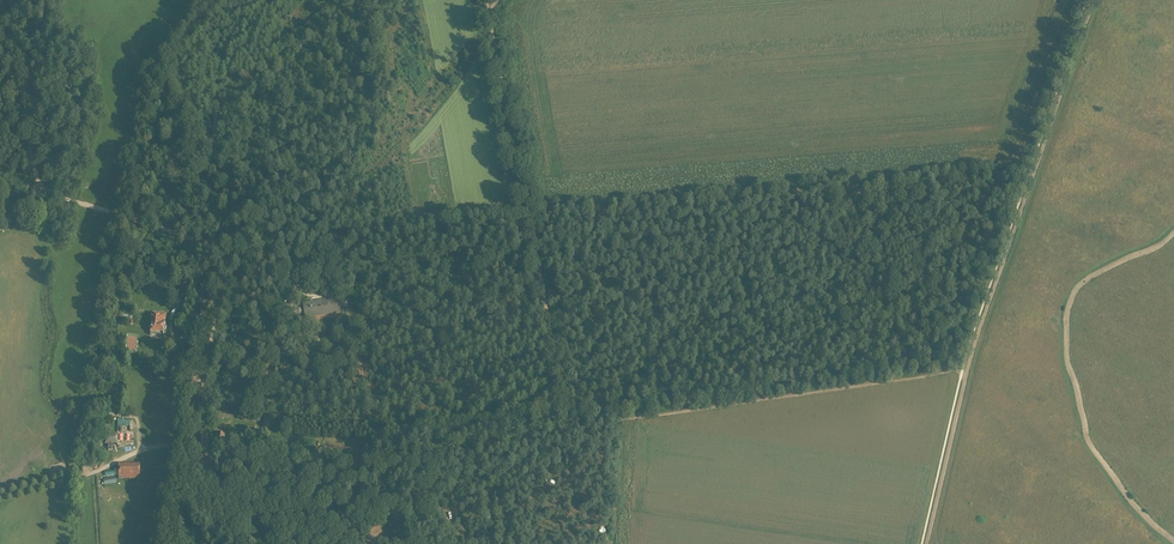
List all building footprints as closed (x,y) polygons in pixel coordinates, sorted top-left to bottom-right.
[(150,335),(163,336),(165,320),(166,321),(166,314),(152,313),(152,317),(151,316),(151,325),(150,325),(149,329),(150,329),(150,335)] [(233,425),(235,415),(218,412),(217,423),(233,425)] [(114,419),(114,426),(116,426),(116,433),(104,434),(104,443),(107,443),(108,450),(112,450),(112,443),(117,443),(117,445),(133,444),(133,418),(114,419)] [(225,434),(217,433),(216,443),(224,444),(225,434)] [(118,463),(119,479),(141,478),(140,463),(118,463)] [(103,479),(105,484),(116,482),(115,476),(103,479)]
